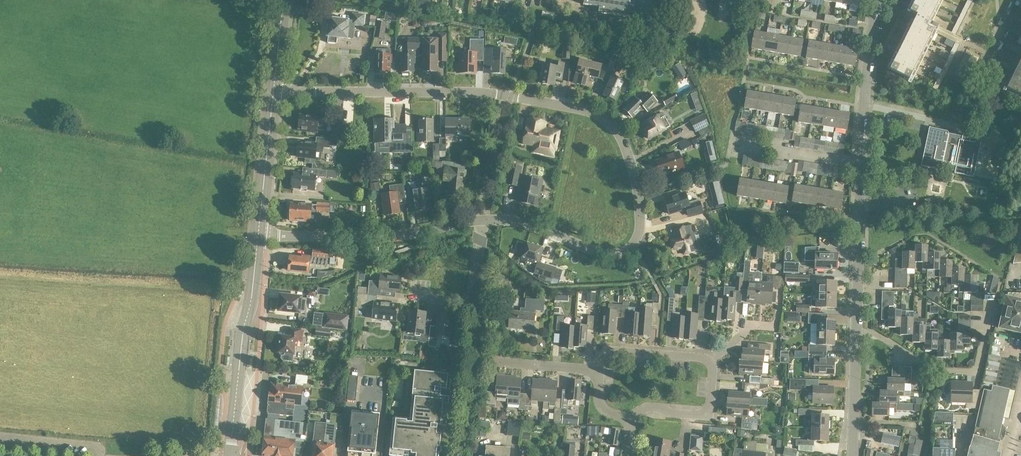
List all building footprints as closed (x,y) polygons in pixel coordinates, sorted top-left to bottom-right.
[(505,9),(512,10),(514,0),(506,0),(505,9)] [(584,1),(583,4),(599,7),(598,12),(628,17),(628,12),(653,16),(656,0),(580,0),(584,1)] [(887,70),(912,82),(936,33),(929,30),(944,0),(913,0),(904,18),(911,21),(887,70)] [(353,14),(352,22),(351,25),(363,26),(364,15),(353,14)] [(328,29),(327,30),(327,33),(328,34),(328,36),(329,36),(328,42),(337,43),(337,37),(347,38),(348,26),(351,26),(351,25),(352,22),(349,21),(331,19),(330,27),(329,27),(329,29),(328,29)] [(386,23),(377,22),(375,37),(384,38),(386,23)] [(751,49),(764,51),(767,34),(754,32),(751,49)] [(437,39),(424,39),(423,72),(425,72),(426,73),(429,73),(430,72),(437,72),(437,62),(447,62),(448,34),(437,34),(437,39)] [(764,51),(776,53),(779,36),(767,34),(764,51)] [(776,53),(788,55),(791,38),(779,36),(776,53)] [(518,39),(505,37),(504,44),(516,46),(518,39)] [(403,72),(403,73),(408,73),(408,72),(414,72),(414,63),(415,63),(415,55),(420,55),(420,38),(408,38),(408,50),(409,50),(409,56),(401,56),(401,72),(403,72)] [(800,57),(803,40),(791,38),(788,55),(800,57)] [(460,64),(458,63),(458,73),(476,73),(477,56),(483,56),(484,40),(470,39),(470,53),(460,53),(460,64)] [(806,58),(818,60),(821,44),(809,41),(806,58)] [(563,44),(562,59),(570,59),(570,44),(563,44)] [(818,60),(830,63),(833,46),(821,44),(818,60)] [(830,63),(842,65),(845,48),(833,46),(830,63)] [(842,65),(855,67),(858,50),(845,48),(842,65)] [(375,71),(377,72),(378,73),(381,73),(383,72),(389,72),(390,62),(391,62),(391,55),(390,55),(390,50),(377,49),(377,55),(376,55),(375,71)] [(504,74),(505,50),(485,49),(483,73),(504,74)] [(1004,89),(1020,97),(1020,55),(1004,89)] [(598,78),(603,80),(609,67),(610,60),(601,58),(599,65),(580,60),(577,72),(569,70),(568,82),(586,86),(589,76),(598,78)] [(542,74),(540,74),(538,83),(554,85),(555,79),(562,80),(565,64),(553,62),(552,67),(544,65),(542,74)] [(614,69),(609,67),(603,80),(609,83),(603,96),(608,98),(607,99),(613,102),(613,100),(615,101),(624,81),(612,75),(614,69)] [(745,109),(757,111),(760,94),(747,92),(745,109)] [(626,104),(628,105),(624,108),(633,118),(644,107),(648,111),(657,102),(648,93),(639,101),(634,96),(626,104)] [(678,99),(675,93),(662,100),(665,106),(678,99)] [(697,93),(691,95),(697,113),(703,111),(697,93)] [(772,96),(760,94),(757,111),(769,113),(772,96)] [(769,113),(781,115),(784,98),(772,96),(769,113)] [(793,117),(796,100),(784,98),(781,115),(793,117)] [(798,123),(810,125),(813,108),(801,106),(798,123)] [(810,125),(822,127),(825,110),(813,108),(810,125)] [(822,127),(835,129),(837,112),(825,110),(822,127)] [(847,131),(850,114),(837,112),(835,129),(847,131)] [(704,114),(689,121),(695,133),(710,126),(704,114)] [(300,130),(317,132),(317,130),(323,131),(324,118),(318,118),(318,117),(300,116),(299,129),(300,129),(300,130)] [(645,123),(648,127),(643,130),(644,132),(645,135),(647,137),(648,139),(670,127),(664,116),(660,119),(658,116),(645,123)] [(394,126),(394,120),(385,120),(385,119),(380,119),(380,120),(375,120),(375,143),(393,143),(393,153),(412,152),(412,142),(406,142),(406,126),(394,126)] [(559,132),(550,130),(550,132),(543,130),(545,123),(528,119),(524,143),(534,145),(532,153),(543,155),(544,153),(552,155),(554,149),(555,149),(559,132)] [(417,130),(417,142),(434,142),(434,120),(419,120),(419,130),(417,130)] [(470,120),(446,120),(446,136),(470,136),(470,120)] [(745,134),(747,124),(736,122),(734,131),(740,132),(740,133),(745,134)] [(333,125),(333,136),(352,137),(353,126),(333,125)] [(709,127),(698,132),(701,138),(711,133),(709,127)] [(940,170),(940,168),(955,171),(954,173),(973,177),(981,139),(963,135),(963,137),(948,133),(949,131),(929,127),(921,166),(940,170)] [(296,154),(297,155),(297,156),(308,158),(307,159),(315,160),(315,153),(323,154),(324,148),(330,149),(330,147),(336,147),(337,140),(317,138),(316,144),(299,142),(298,149),(296,150),(296,154)] [(682,151),(692,146),(690,142),(688,143),(686,139),(677,143),(682,151)] [(656,162),(658,167),(657,170),(658,171),(660,173),(660,174),(677,169),(678,171),(684,169),(679,152),(666,156),(667,158),(656,162)] [(463,197),(466,171),(465,171),(466,164),(442,162),(442,163),(432,161),(431,167),(437,168),(436,172),(444,173),(443,181),(449,182),(448,195),(463,197)] [(796,177),(796,175),(798,164),(793,163),(787,163),(786,173),(791,173),(791,176),(796,177)] [(542,182),(522,177),(522,179),(519,178),(521,168),(511,165),(507,184),(518,186),(518,183),(521,184),(520,187),(522,187),(519,202),(535,205),(538,191),(540,191),(542,182)] [(294,174),(293,189),(314,191),(316,177),(326,178),(326,177),(336,178),(337,172),(327,171),(308,169),(307,175),(294,174)] [(848,170),(843,169),(841,183),(845,184),(845,183),(848,183),(849,175),(847,174),(848,170)] [(417,180),(419,190),(411,191),(414,212),(430,209),(429,201),(435,200),(432,178),(417,180)] [(737,196),(749,198),(752,182),(740,180),(737,196)] [(725,204),(719,181),(708,184),(714,207),(725,204)] [(761,200),(764,184),(752,182),(749,198),(761,200)] [(385,216),(400,214),(398,199),(405,198),(404,184),(389,186),(390,193),(382,195),(385,216)] [(761,200),(773,203),(776,186),(764,184),(761,200)] [(792,202),(804,204),(807,187),(795,185),(792,202)] [(786,205),(788,188),(776,186),(773,203),(786,205)] [(804,204),(816,206),(819,190),(807,187),(804,204)] [(816,206),(828,209),(831,192),(819,190),(816,206)] [(841,211),(844,194),(831,192),(828,209),(841,211)] [(666,206),(665,208),(666,212),(668,213),(669,214),(686,209),(688,216),(702,211),(699,200),(688,203),(685,193),(664,200),(666,206)] [(940,198),(925,200),(926,206),(926,210),(941,208),(940,198)] [(317,212),(329,212),(329,206),(311,205),(291,204),(290,220),(310,222),(310,223),(317,223),(317,212)] [(693,224),(701,222),(699,215),(691,217),(693,224)] [(676,239),(673,240),(672,242),(673,248),(676,249),(682,248),(684,255),(698,251),(694,234),(696,233),(694,225),(674,230),(676,239)] [(1020,230),(1013,264),(1020,263),(1020,230)] [(704,249),(717,245),(715,236),(701,239),(704,249)] [(526,265),(536,268),(538,263),(542,249),(540,249),(540,247),(538,247),(536,247),(532,246),(531,245),(529,244),(528,245),(526,244),(521,259),(522,261),(525,262),(526,265)] [(922,270),(927,270),(928,251),(928,246),(915,246),(915,250),(915,263),(922,263),(922,270)] [(816,261),(815,270),(837,270),(837,254),(819,254),(819,247),(805,248),(805,261),(816,261)] [(328,250),(310,248),(309,257),(310,257),(309,265),(326,267),(328,250)] [(915,250),(910,250),(910,253),(902,253),(902,259),(895,259),(895,269),(907,270),(914,270),(915,263),(915,250)] [(939,277),(940,258),(940,254),(932,254),(932,251),(928,251),(927,270),(934,270),(934,277),(939,277)] [(290,263),(288,262),(287,269),(289,269),(289,271),(308,273),(309,265),(310,257),(309,257),(303,256),(302,258),(290,257),(290,263)] [(944,258),(940,258),(939,277),(939,278),(946,278),(946,288),(944,288),(944,293),(951,294),(951,289),(951,285),(952,266),(952,261),(944,261),(944,258)] [(744,261),(743,279),(742,288),(747,288),(746,302),(753,303),(753,304),(759,305),(760,282),(761,273),(760,273),(759,272),(757,272),(756,273),(749,272),(750,262),(744,261)] [(556,268),(538,263),(536,268),(535,273),(553,278),(556,268)] [(956,268),(957,266),(952,266),(951,285),(951,289),(959,289),(958,299),(963,299),(964,293),(964,273),(965,273),(965,269),(956,268)] [(964,293),(971,293),(983,294),(984,284),(977,283),(977,276),(969,276),(969,273),(965,273),(964,273),(964,293)] [(380,282),(369,281),(368,295),(377,296),(378,296),(379,290),(400,292),(401,277),(381,274),(380,282)] [(771,304),(771,303),(776,303),(776,292),(772,292),(772,288),(782,289),(783,277),(768,276),(767,283),(760,282),(759,305),(764,305),(764,304),(771,304)] [(836,282),(817,282),(816,295),(836,295),(836,282)] [(996,295),(998,287),(991,285),(989,293),(996,295)] [(730,299),(723,299),(721,322),(722,322),(722,321),(727,321),(727,320),(733,320),(735,293),(730,293),(730,299)] [(368,295),(356,294),(355,308),(366,309),(367,305),(374,305),(374,302),(376,303),(377,296),(368,295)] [(722,298),(722,300),(716,300),(716,294),(711,294),(709,320),(716,320),(716,322),(721,322),(723,299),(722,298)] [(1008,294),(1008,295),(1007,298),(1006,298),(999,329),(1020,334),(1020,294),(1008,294)] [(836,308),(836,295),(816,295),(811,295),(811,308),(836,308)] [(307,299),(301,298),(281,296),(280,302),(279,304),(278,307),(280,309),(279,311),(299,313),(299,312),(305,313),(307,299)] [(533,331),(535,314),(534,314),(535,310),(543,311),(544,302),(526,300),(525,309),(521,313),(511,312),(509,328),(533,331)] [(374,302),(374,305),(372,318),(396,321),(398,305),(376,303),(374,302)] [(643,337),(643,335),(650,336),(651,315),(658,315),(658,303),(652,303),(652,309),(640,308),(639,314),(640,314),(639,324),(638,336),(643,337)] [(608,310),(604,310),(602,334),(614,334),(615,318),(621,318),(622,306),(622,305),(608,304),(608,310)] [(629,307),(622,306),(621,318),(627,318),(626,334),(633,335),(633,336),(638,336),(639,324),(640,314),(639,314),(633,313),(634,311),(628,310),(629,307)] [(901,311),(894,310),(881,310),(881,321),(888,321),(888,328),(896,328),(896,331),(900,331),(901,331),(901,311)] [(420,343),(429,343),(431,326),(424,326),(426,313),(410,311),(408,333),(421,334),(420,343)] [(913,339),(913,319),(913,318),(906,318),(906,311),(901,311),(901,331),(900,331),(900,335),(908,336),(908,339),(912,339),(913,339)] [(324,313),(322,328),(347,331),(349,316),(324,313)] [(685,317),(684,340),(689,340),(689,339),(696,339),(698,314),(685,313),(685,317)] [(835,321),(826,321),(826,314),(808,313),(808,324),(817,324),(817,333),(835,333),(835,321)] [(431,326),(429,343),(428,346),(437,347),(438,336),(452,337),(454,316),(444,315),(444,316),(438,315),(437,327),(431,326)] [(574,349),(574,348),(578,348),(579,347),(585,347),(586,330),(593,330),(594,316),(588,316),(587,326),(575,325),(573,349),(574,349)] [(674,316),(672,338),(679,338),(679,339),(684,340),(685,317),(674,316)] [(561,347),(568,348),(568,349),(573,349),(575,325),(574,325),(574,327),(563,326),(564,317),(557,317),(556,330),(562,331),(561,347)] [(925,346),(926,326),(926,325),(918,325),(918,319),(913,319),(913,339),(912,339),(912,343),(920,343),(920,346),(925,346)] [(925,346),(925,351),(933,351),(933,354),(937,354),(938,333),(938,330),(930,330),(930,326),(926,326),(925,346)] [(315,336),(330,338),(331,329),(316,327),(316,328),(315,328),(314,335),(315,336)] [(297,342),(302,342),(303,331),(290,329),(290,338),(276,336),(276,343),(278,343),(277,352),(279,353),(280,356),(281,356),(281,359),(283,361),(292,362),(294,347),(297,347),(297,342)] [(817,333),(817,345),(809,345),(809,351),(823,352),(825,352),(825,346),(835,346),(835,333),(817,333)] [(950,340),(943,340),(943,333),(938,333),(937,354),(937,358),(950,358),(950,354),(950,340)] [(958,333),(950,333),(950,340),(950,354),(954,354),(954,351),(962,351),(962,345),(970,345),(970,333),(958,333)] [(739,360),(763,362),(764,350),(770,351),(770,345),(758,344),(758,350),(743,349),(743,356),(741,355),(741,360),(739,360)] [(815,362),(814,374),(834,374),(834,360),(823,360),(823,352),(809,351),(808,362),(815,362)] [(1005,382),(1007,371),(1010,359),(1004,358),(999,381),(1005,382)] [(738,366),(739,366),(738,373),(761,375),(762,363),(763,363),(763,362),(739,360),(738,366)] [(415,370),(409,420),(386,418),(384,429),(392,430),(390,455),(442,455),(443,448),(440,447),(442,434),(441,434),(442,426),(447,427),(448,418),(450,419),(451,413),(448,413),(449,403),(452,403),(452,398),(450,397),(445,397),(446,389),(450,390),(453,390),(454,384),(451,384),(452,375),(415,370)] [(496,393),(488,392),(487,404),(495,405),(495,398),(508,399),(509,376),(504,376),(504,374),(498,373),(496,393)] [(268,414),(293,417),(294,404),(301,405),(303,387),(303,384),(307,385),(308,377),(296,375),(295,387),(289,386),(271,384),(271,390),(270,390),(269,401),(270,401),(268,414)] [(355,401),(358,377),(349,376),(347,401),(355,401)] [(515,377),(509,376),(508,399),(520,400),(519,410),(524,410),(525,406),(526,394),(520,394),(521,378),(515,378),(515,377)] [(526,394),(525,406),(524,410),(531,411),(532,401),(543,402),(545,379),(539,379),(539,380),(533,379),(532,395),(526,394)] [(555,409),(561,409),(562,400),(556,399),(557,381),(551,381),(551,380),(545,379),(543,402),(550,402),(549,406),(555,407),(555,409)] [(905,379),(898,379),(892,379),(887,379),(887,387),(884,387),(884,391),(904,392),(904,384),(911,385),(911,379),(905,379)] [(806,391),(806,380),(790,380),(790,391),(806,391)] [(562,400),(561,409),(567,410),(567,406),(575,407),(576,401),(580,401),(581,382),(569,381),(568,394),(562,393),(562,400)] [(980,390),(967,390),(967,383),(952,382),(951,402),(969,403),(969,409),(975,409),(980,390)] [(766,399),(749,398),(750,390),(760,390),(760,384),(742,383),(742,391),(743,391),(743,393),(728,392),(728,399),(727,399),(726,404),(749,406),(766,407),(766,399)] [(997,453),(1000,440),(998,439),(1010,390),(993,386),(991,392),(984,390),(970,448),(969,448),(967,455),(1000,455),(1001,454),(997,453)] [(833,387),(813,387),(813,403),(833,404),(833,387)] [(897,397),(903,397),(904,392),(884,391),(879,391),(879,399),(877,399),(877,403),(896,404),(897,397)] [(872,416),(889,417),(889,409),(896,409),(896,405),(896,404),(877,403),(872,403),(872,416)] [(726,409),(727,409),(727,416),(742,417),(741,423),(758,424),(758,418),(748,417),(749,406),(726,404),(726,409)] [(479,406),(478,418),(486,419),(487,406),(479,406)] [(306,424),(304,442),(313,442),(313,446),(312,447),(311,450),(312,451),(312,455),(334,455),(334,454),(335,453),(335,449),(334,448),(335,445),(334,445),(335,431),(343,432),(344,415),(308,411),(307,424),(306,424)] [(373,455),(376,455),(380,413),(352,411),(347,455),(373,455)] [(952,450),(953,413),(935,413),(934,421),(933,421),(932,455),(955,455),(955,450),(952,450)] [(829,416),(812,416),(812,428),(828,429),(829,416)] [(306,424),(267,420),(265,438),(304,443),(304,442),(306,424)] [(479,421),(479,430),(489,431),(490,422),(479,421)] [(510,422),(509,435),(520,436),(521,423),(510,422)] [(828,442),(828,429),(812,428),(812,435),(808,435),(807,440),(796,440),(796,446),(814,447),(814,441),(828,442)] [(587,429),(587,436),(599,437),(600,430),(587,429)] [(609,444),(617,446),(619,431),(611,430),(609,444)] [(901,437),(884,433),(882,443),(899,447),(901,437)] [(690,450),(701,451),(702,437),(691,436),(690,450)] [(304,443),(265,438),(263,455),(293,455),(294,448),(303,449),(304,443)] [(669,455),(671,442),(655,439),(652,455),(674,455),(669,455)] [(912,455),(919,455),(923,441),(916,440),(915,445),(912,455)] [(736,449),(735,455),(753,455),(753,452),(754,442),(745,441),(744,451),(742,450),(736,449)] [(753,452),(753,455),(766,455),(767,445),(757,444),(757,442),(754,442),(753,452)] [(558,455),(564,455),(565,446),(558,445),(557,455),(558,455)] [(511,448),(486,446),(486,455),(510,455),(511,448)] [(575,447),(565,446),(564,455),(574,455),(575,447)] [(676,455),(687,455),(688,447),(684,446),(683,454),(677,453),(676,455)]
